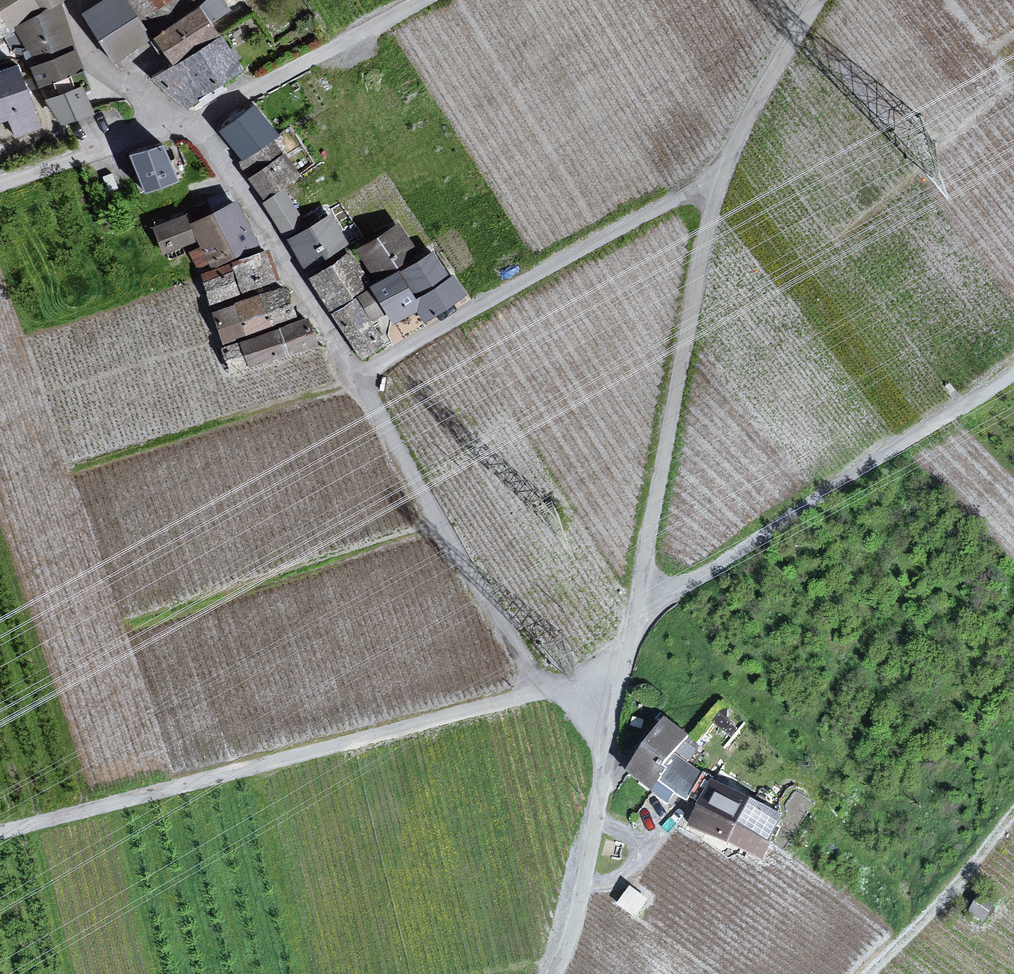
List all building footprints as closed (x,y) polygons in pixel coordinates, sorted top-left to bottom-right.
[(9,31),(13,29),(16,26),(42,12),(36,0),(0,0),(0,15),(9,31)] [(42,12),(58,5),(62,2),(61,0),(36,0),(42,12)] [(105,2),(86,14),(117,60),(132,50),(146,42),(121,0),(108,0),(105,2)] [(157,37),(208,0),(131,0),(157,37)] [(174,60),(179,67),(220,37),(207,20),(224,8),(218,0),(208,0),(157,37),(174,60)] [(58,5),(42,12),(16,26),(37,68),(73,50),(68,35),(58,5)] [(9,31),(0,15),(0,37),(9,31)] [(179,67),(160,79),(191,104),(201,97),(240,69),(220,37),(179,67)] [(34,70),(41,87),(82,72),(73,50),(37,68),(34,70)] [(0,73),(0,122),(13,118),(19,133),(39,125),(29,98),(17,66),(0,73)] [(87,84),(82,72),(41,87),(47,101),(83,90),(88,88),(87,84)] [(91,113),(83,90),(47,101),(62,124),(91,113)] [(231,127),(223,132),(243,159),(239,163),(247,174),(278,152),(268,138),(274,134),(255,109),(231,127)] [(136,158),(148,189),(174,180),(162,148),(136,158)] [(276,162),(249,180),(265,203),(282,190),(299,179),(284,156),(276,162)] [(117,188),(112,175),(107,176),(104,177),(109,191),(117,188)] [(284,235),(302,225),(282,190),(265,203),(278,225),(284,235)] [(254,248),(236,207),(193,225),(203,249),(192,254),(198,267),(211,261),(213,265),(221,262),(249,250),(254,248)] [(194,240),(185,218),(163,227),(156,230),(165,251),(194,240)] [(330,218),(290,242),(303,264),(306,268),(346,244),(330,218)] [(416,256),(397,227),(366,247),(360,252),(379,280),(416,256)] [(270,281),(278,278),(269,252),(234,264),(243,290),(251,287),(270,281)] [(460,295),(434,253),(404,272),(420,297),(416,299),(398,271),(373,287),(375,291),(362,298),(374,318),(389,309),(396,321),(411,311),(420,306),(426,316),(460,295)] [(341,301),(368,285),(351,258),(314,281),(331,308),(341,301)] [(238,294),(229,267),(216,271),(202,275),(211,302),(238,294)] [(226,342),(295,317),(285,290),(276,293),(217,315),(226,342)] [(381,342),(355,301),(333,315),(361,359),(383,345),(381,342)] [(307,322),(225,349),(232,372),(314,345),(313,341),(307,322)] [(656,721),(620,775),(643,792),(670,761),(687,740),(656,721)] [(700,785),(670,761),(643,792),(688,817),(700,785)] [(778,817),(700,785),(688,817),(684,829),(761,863),(778,817)] [(618,903),(639,915),(649,896),(629,884),(618,903)]
